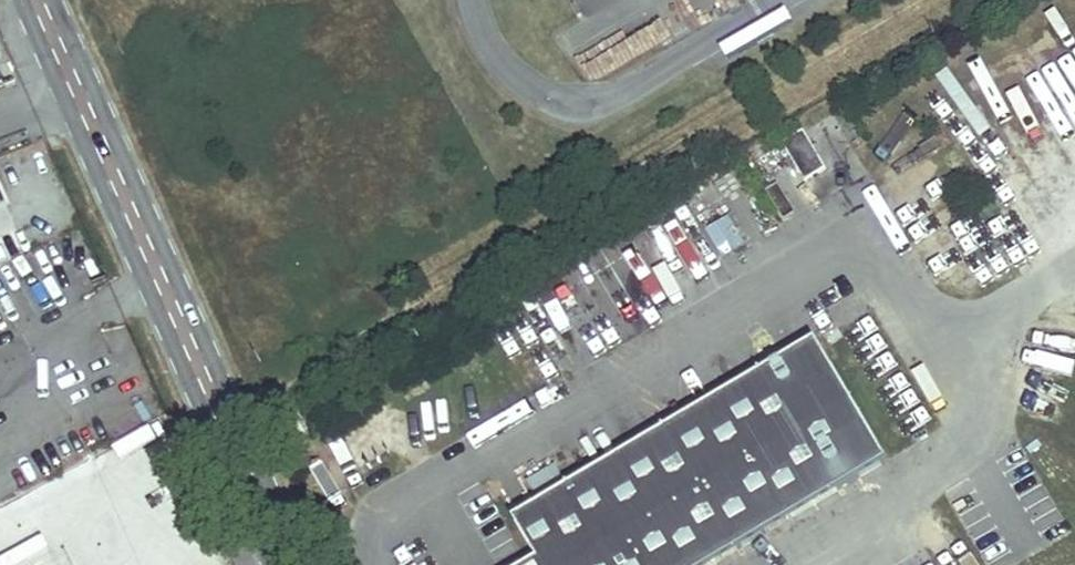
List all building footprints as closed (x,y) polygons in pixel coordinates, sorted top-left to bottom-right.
[(613,36),(571,50),(578,71),(620,57),(613,36)] [(786,142),(808,181),(827,169),(804,131),(786,142)] [(805,183),(808,181),(786,142),(783,144),(805,183)] [(817,341),(680,423),(749,544),(888,462),(817,341)] [(290,419),(296,433),(307,427),(300,414),(290,419)] [(749,544),(680,423),(617,460),(678,564),(714,564),(749,544)] [(617,460),(514,521),(538,561),(532,564),(678,564),(617,460)] [(551,463),(528,481),(541,498),(564,480),(551,463)]
